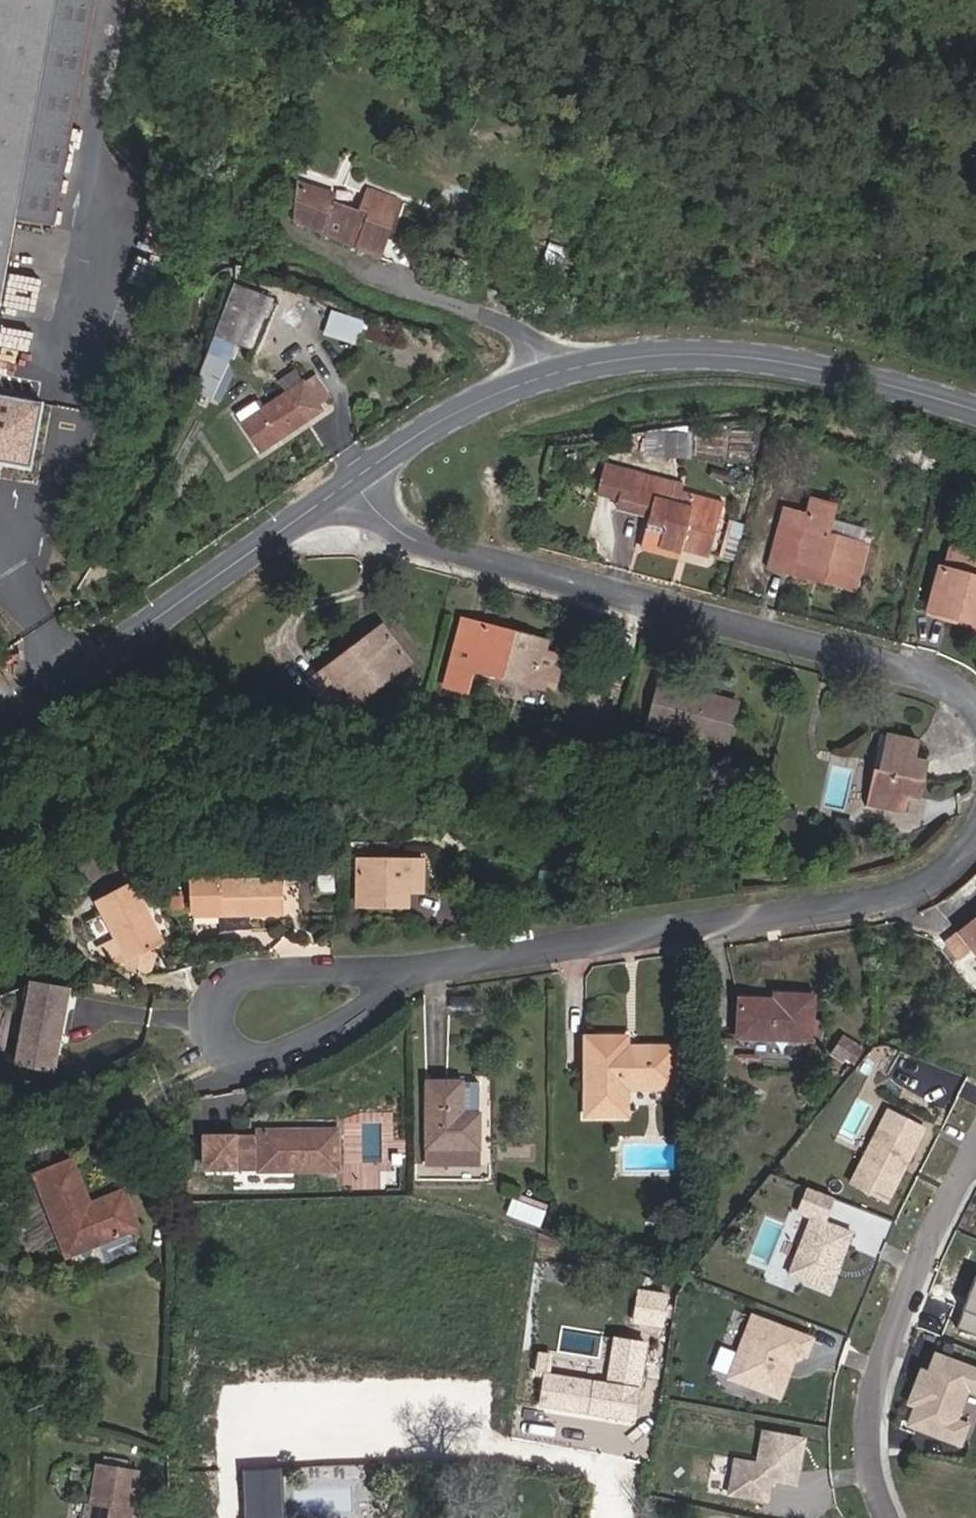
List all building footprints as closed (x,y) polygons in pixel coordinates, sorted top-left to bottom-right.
[(96,0),(0,0),(0,306),(16,220),(54,227),(96,0)] [(379,257),(397,201),(367,191),(359,215),(330,204),(332,196),(295,184),(292,221),(379,257)] [(250,359),(270,303),(234,290),(213,346),(231,352),(250,359)] [(357,345),(364,322),(331,313),(325,336),(357,345)] [(231,352),(213,346),(205,369),(223,375),(231,352)] [(223,397),(230,378),(223,375),(205,369),(191,407),(222,418),(228,399),(223,397)] [(303,384),(295,372),(279,382),(286,394),(303,384)] [(260,451),(321,411),(316,404),(327,397),(314,376),(303,384),(286,394),(260,412),(242,424),(260,451)] [(260,412),(254,403),(236,415),(242,424),(260,412)] [(689,459),(690,435),(646,434),(645,457),(689,459)] [(618,499),(625,471),(605,466),(597,494),(618,499)] [(709,556),(723,502),(681,492),(682,487),(625,471),(618,499),(651,508),(649,513),(642,542),(680,552),(681,548),(683,542),(690,543),(688,550),(709,556)] [(651,508),(618,499),(617,504),(649,513),(651,508)] [(857,581),(867,545),(828,534),(835,507),(812,500),(808,516),(785,510),(769,567),(794,574),(797,565),(857,581)] [(733,564),(743,526),(728,522),(718,560),(733,564)] [(679,557),(680,552),(642,542),(640,547),(679,557)] [(688,550),(690,543),(683,542),(681,548),(688,550)] [(947,551),(931,612),(964,621),(965,618),(971,619),(970,622),(975,624),(975,559),(947,551)] [(857,581),(797,565),(794,574),(855,591),(857,581)] [(552,691),(561,658),(543,653),(546,643),(462,620),(445,687),(466,693),(471,669),(552,691)] [(409,664),(381,628),(367,639),(371,645),(365,649),(361,643),(309,683),(336,719),(409,664)] [(371,645),(367,639),(361,643),(365,649),(371,645)] [(700,702),(702,695),(659,684),(657,691),(700,702)] [(725,746),(736,704),(702,695),(700,702),(657,691),(648,726),(725,746)] [(923,782),(927,763),(915,760),(918,742),(885,735),(878,771),(877,772),(923,782)] [(920,799),(923,782),(877,772),(878,771),(873,770),(865,805),(903,814),(907,796),(920,799)] [(421,892),(422,862),(387,861),(387,869),(357,869),(357,906),(406,907),(407,892),(421,892)] [(282,880),(191,882),(192,913),(219,912),(220,917),(250,916),(283,915),(282,880)] [(147,913),(132,883),(95,902),(114,938),(97,947),(99,952),(125,970),(148,976),(155,955),(146,952),(156,948),(140,917),(147,913)] [(186,910),(180,893),(167,897),(173,914),(186,910)] [(163,944),(147,913),(140,917),(156,948),(163,944)] [(250,916),(220,917),(220,931),(250,930),(250,916)] [(945,945),(958,961),(971,951),(975,958),(975,921),(945,945)] [(52,1071),(67,991),(32,985),(17,1064),(52,1071)] [(810,1041),(812,997),(775,995),(775,1001),(739,1000),(738,1038),(810,1041)] [(674,1088),(674,1048),(636,1048),(636,1054),(626,1054),(626,1048),(626,1038),(585,1038),(586,1116),(626,1116),(626,1088),(674,1088)] [(861,1062),(882,1074),(896,1050),(881,1045),(873,1047),(861,1062)] [(478,1165),(478,1083),(426,1082),(426,1165),(478,1165)] [(888,1202),(924,1129),(888,1111),(851,1184),(888,1202)] [(338,1173),(337,1131),(258,1132),(258,1138),(204,1139),(204,1144),(205,1164),(205,1171),(258,1170),(258,1174),(338,1173)] [(136,1228),(122,1192),(88,1206),(71,1162),(35,1176),(67,1256),(136,1228)] [(839,1268),(853,1234),(824,1222),(833,1199),(810,1190),(801,1213),(812,1218),(790,1275),(830,1291),(837,1275),(833,1274),(836,1267),(839,1268)] [(969,1295),(974,1297),(969,1310),(965,1308),(957,1327),(975,1335),(975,1279),(969,1295)] [(632,1322),(669,1325),(671,1289),(635,1287),(632,1322)] [(779,1397),(797,1351),(806,1355),(812,1340),(753,1317),(730,1378),(779,1397)] [(540,1349),(534,1405),(640,1418),(649,1338),(610,1333),(605,1376),(547,1370),(550,1350),(540,1349)] [(960,1444),(968,1424),(956,1420),(969,1389),(975,1392),(975,1369),(937,1353),(929,1372),(922,1369),(916,1387),(922,1389),(916,1405),(909,1423),(960,1444)] [(916,1405),(922,1389),(916,1387),(909,1402),(916,1405)] [(796,1485),(804,1440),(763,1433),(757,1464),(735,1460),(729,1495),(767,1502),(771,1481),(796,1485)] [(137,1472),(96,1465),(90,1505),(86,1505),(84,1517),(129,1517),(130,1515),(137,1472)] [(279,1465),(241,1466),(244,1517),(282,1517),(279,1465)]
